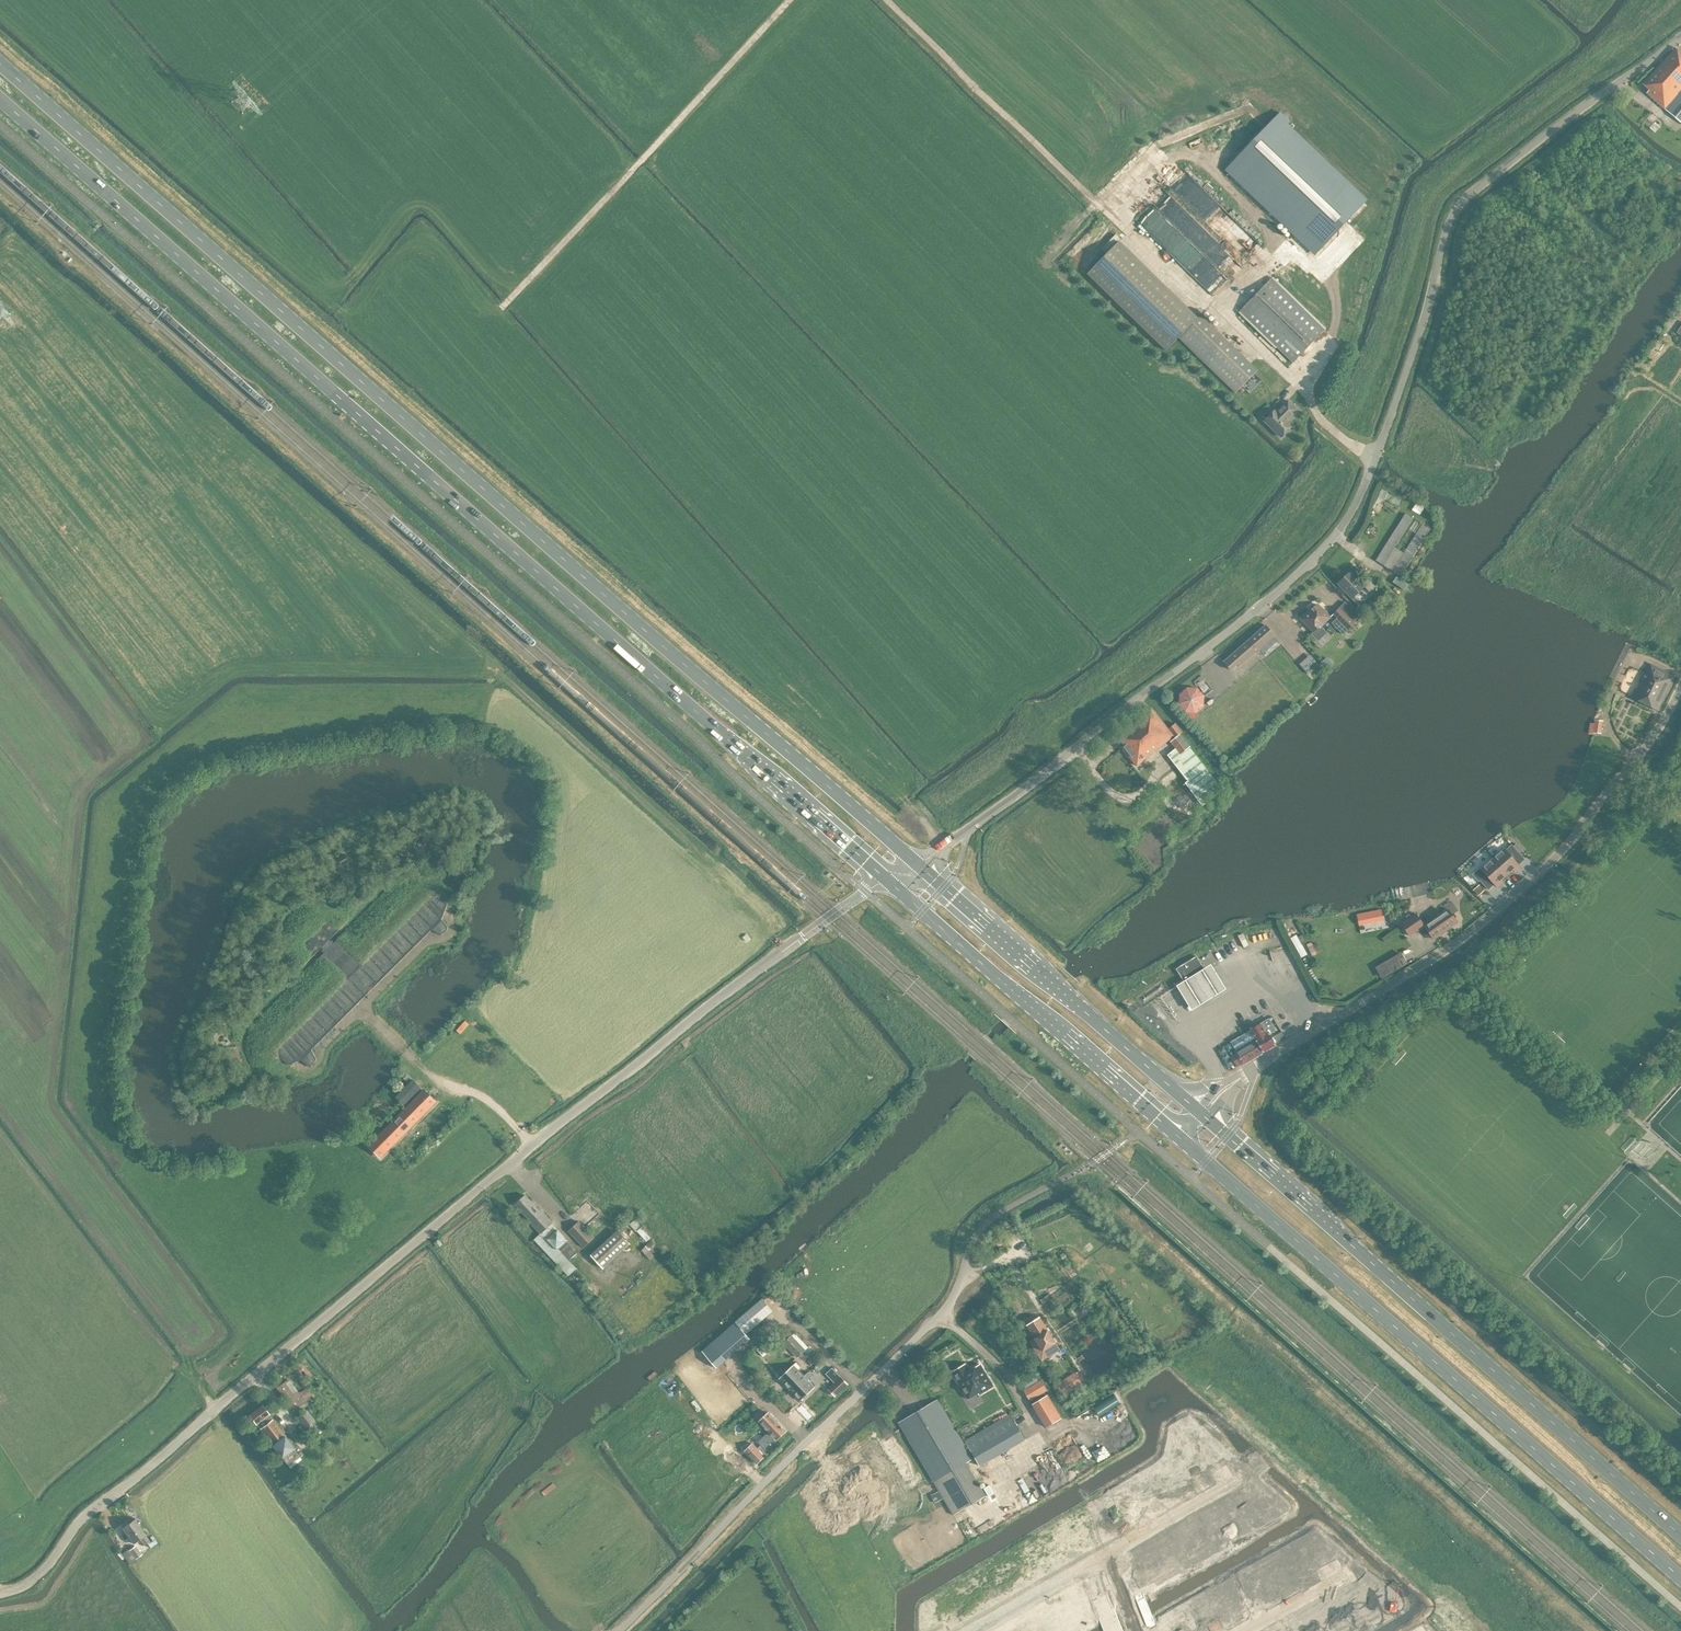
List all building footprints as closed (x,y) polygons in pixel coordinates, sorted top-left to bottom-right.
[(1672,46),(1657,65),(1680,87),(1680,53),(1672,46)] [(1657,65),(1642,83),(1648,88),(1645,92),(1664,108),(1680,87),(1657,65)] [(1666,110),(1680,123),(1680,92),(1666,110)] [(1227,169),(1315,252),(1365,200),(1285,125),(1289,121),(1281,113),(1227,169)] [(1186,168),(1171,183),(1231,244),(1238,237),(1243,241),(1241,243),(1244,246),(1243,247),(1249,253),(1259,244),(1186,168)] [(1118,241),(1087,274),(1166,351),(1179,337),(1197,318),(1118,241)] [(1271,278),(1239,310),(1292,362),(1324,329),(1271,278)] [(1197,318),(1179,337),(1235,392),(1256,370),(1200,316),(1197,318)] [(1293,424),(1289,419),(1299,408),(1289,399),(1279,410),(1277,408),(1266,419),(1283,435),(1293,424)] [(1399,505),(1402,498),(1382,489),(1373,510),(1379,512),(1385,499),(1399,505)] [(1412,519),(1413,519),(1405,513),(1401,519),(1375,560),(1384,565),(1395,547),(1412,519)] [(1403,552),(1392,570),(1400,575),(1429,529),(1421,524),(1403,552)] [(1350,571),(1338,583),(1351,598),(1364,586),(1369,591),(1375,586),(1366,576),(1360,581),(1357,578),(1350,571)] [(1396,576),(1392,582),(1404,590),(1408,585),(1396,576)] [(1316,604),(1301,618),(1314,631),(1311,633),(1317,640),(1325,632),(1319,626),(1329,616),(1316,604)] [(1339,607),(1333,613),(1337,617),(1348,629),(1354,623),(1339,607)] [(1233,653),(1224,661),(1228,666),(1231,669),(1237,663),(1239,666),(1259,648),(1274,635),(1265,625),(1233,653)] [(1631,695),(1658,708),(1674,675),(1650,663),(1645,673),(1643,672),(1631,695)] [(1187,687),(1179,694),(1178,703),(1185,711),(1197,712),(1202,705),(1203,698),(1197,689),(1187,687)] [(1142,715),(1117,736),(1123,744),(1121,746),(1136,765),(1168,739),(1175,748),(1167,754),(1188,780),(1184,783),(1202,805),(1223,788),(1189,746),(1179,734),(1182,732),(1175,723),(1168,728),(1151,708),(1142,715)] [(1602,720),(1595,719),(1594,723),(1593,732),(1594,732),(1596,733),(1600,733),(1602,720)] [(1516,843),(1512,846),(1518,853),(1522,850),(1516,843)] [(1504,848),(1492,858),(1506,874),(1512,868),(1515,871),(1520,867),(1518,864),(1523,859),(1518,853),(1512,846),(1511,845),(1505,850),(1504,848)] [(1480,867),(1473,874),(1478,880),(1479,879),(1489,889),(1495,884),(1497,887),(1502,882),(1500,880),(1506,874),(1492,858),(1481,868),(1480,867)] [(1479,884),(1473,889),(1478,895),(1484,890),(1479,884)] [(362,965),(359,966),(359,965),(337,944),(338,943),(346,932),(345,931),(335,940),(334,941),(334,943),(328,940),(336,932),(342,926),(343,925),(344,924),(344,923),(345,922),(346,921),(346,920),(346,918),(347,917),(347,916),(345,915),(332,929),(325,921),(313,933),(301,945),(308,953),(295,966),(296,967),(298,967),(299,967),(300,966),(301,966),(302,965),(303,965),(303,964),(304,964),(305,963),(312,956),(320,948),(323,953),(322,954),(321,955),(311,965),(312,965),(323,958),(324,957),(346,979),(347,981),(277,1051),(276,1057),(286,1067),(300,1063),(307,1068),(308,1069),(309,1069),(311,1069),(315,1063),(316,1062),(317,1061),(316,1060),(311,1052),(428,933),(438,937),(439,937),(440,937),(446,933),(446,931),(446,930),(445,929),(439,922),(445,905),(437,897),(430,899),(362,965)] [(1424,925),(1433,938),(1457,922),(1447,908),(1424,925)] [(1381,909),(1373,911),(1375,920),(1383,919),(1381,909)] [(1416,930),(1424,925),(1415,912),(1407,918),(1416,930)] [(1409,935),(1416,930),(1407,918),(1400,923),(1409,935)] [(1302,932),(1292,937),(1301,956),(1307,954),(1302,943),(1306,941),(1302,932)] [(1381,975),(1407,964),(1403,953),(1376,964),(1381,975)] [(1176,968),(1184,982),(1204,969),(1203,967),(1207,965),(1205,961),(1201,963),(1196,956),(1176,968)] [(1288,961),(1296,975),(1300,973),(1292,959),(1288,961)] [(1210,964),(1176,985),(1192,1010),(1226,989),(1210,964)] [(1268,1032),(1275,1029),(1268,1018),(1249,1029),(1249,1030),(1230,1041),(1236,1051),(1235,1052),(1236,1052),(1231,1055),(1237,1066),(1242,1063),(1275,1044),(1268,1032)] [(408,1074),(403,1078),(407,1082),(411,1078),(408,1074)] [(413,1080),(396,1097),(404,1105),(421,1087),(413,1080)] [(424,1090),(369,1145),(380,1157),(435,1101),(424,1090)] [(515,1203),(529,1219),(528,1220),(541,1233),(534,1239),(560,1267),(568,1260),(576,1253),(566,1241),(567,1240),(558,1229),(557,1230),(552,1223),(553,1223),(540,1209),(539,1210),(525,1194),(515,1203)] [(568,1230),(583,1247),(594,1238),(578,1221),(568,1230)] [(1015,1225),(1011,1228),(1017,1239),(1022,1236),(1015,1225)] [(1007,1230),(1002,1233),(1009,1244),(1014,1241),(1007,1230)] [(616,1231),(590,1255),(603,1269),(629,1244),(616,1231)] [(769,1288),(760,1294),(764,1299),(773,1293),(769,1288)] [(1041,1300),(1045,1305),(1053,1300),(1049,1294),(1041,1300)] [(1014,1303),(1023,1316),(1021,1317),(1034,1336),(1028,1340),(1036,1352),(1043,1347),(1047,1354),(1058,1346),(1035,1309),(1034,1309),(1026,1295),(1014,1303)] [(750,1339),(735,1322),(710,1344),(725,1361),(750,1339)] [(783,1343),(797,1357),(805,1349),(791,1335),(783,1343)] [(301,1368),(296,1362),(291,1366),(296,1372),(301,1368)] [(965,1363),(951,1372),(967,1399),(978,1392),(979,1394),(993,1386),(980,1363),(969,1370),(965,1363)] [(776,1371),(781,1376),(779,1378),(800,1400),(814,1387),(807,1380),(812,1375),(808,1371),(804,1376),(793,1364),(785,1373),(780,1368),(776,1371)] [(1074,1372),(1056,1384),(1064,1397),(1082,1385),(1074,1372)] [(1023,1390),(1029,1400),(1047,1390),(1041,1380),(1023,1390)] [(289,1393),(291,1392),(285,1384),(278,1388),(294,1408),(298,1405),(289,1393)] [(837,1389),(833,1385),(827,1390),(831,1395),(837,1389)] [(305,1388),(299,1393),(304,1400),(311,1395),(305,1388)] [(1047,1395),(1032,1404),(1046,1427),(1061,1417),(1047,1395)] [(898,1422),(934,1482),(954,1515),(985,1496),(966,1463),(973,1459),(965,1446),(967,1445),(979,1465),(1025,1439),(1010,1414),(985,1429),(965,1441),(966,1442),(964,1444),(937,1399),(898,1422)] [(802,1403),(796,1409),(808,1422),(813,1417),(802,1403)] [(261,1405),(249,1415),(281,1457),(289,1468),(301,1459),(294,1449),(284,1436),(285,1435),(261,1405)] [(306,1409),(295,1417),(303,1427),(314,1419),(306,1409)] [(786,1431),(768,1412),(758,1421),(776,1440),(786,1431)] [(752,1443),(744,1451),(756,1463),(768,1452),(765,1448),(761,1444),(760,1444),(757,1448),(752,1443)] [(1160,1465),(1130,1481),(1148,1513),(1171,1499),(1168,1494),(1174,1490),(1160,1465)] [(122,1527),(133,1543),(139,1539),(144,1545),(150,1542),(145,1535),(145,1534),(134,1519),(122,1527)] [(1182,1524),(1164,1535),(1181,1566),(1205,1552),(1191,1529),(1186,1532),(1182,1524)] [(1320,1534),(1294,1548),(1307,1572),(1333,1558),(1320,1534)] [(129,1550),(135,1558),(141,1554),(135,1545),(129,1550)] [(1148,1546),(1132,1555),(1148,1585),(1170,1572),(1155,1546),(1150,1549),(1148,1546)] [(129,1550),(123,1554),(129,1562),(129,1563),(135,1558),(129,1550)] [(1283,1554),(1258,1569),(1275,1599),(1294,1589),(1293,1586),(1299,1582),(1283,1554)] [(1246,1575),(1220,1589),(1239,1622),(1258,1611),(1255,1606),(1261,1603),(1246,1575)] [(1357,1594),(1351,1597),(1366,1623),(1389,1609),(1373,1581),(1355,1591),(1357,1594)] [(1055,1612),(1066,1630),(1074,1630),(1075,1630),(1072,1625),(1085,1617),(1082,1611),(1083,1610),(1078,1602),(1077,1603),(1072,1594),(1057,1603),(1060,1609),(1055,1612)] [(1187,1609),(1200,1630),(1220,1630),(1218,1627),(1224,1624),(1209,1597),(1187,1609)] [(1315,1611),(1326,1630),(1350,1630),(1353,1629),(1340,1603),(1334,1607),(1331,1602),(1315,1611)] [(1024,1618),(1025,1620),(1024,1621),(1030,1630),(1048,1630),(1061,1623),(1057,1617),(1050,1621),(1047,1615),(1041,1619),(1037,1613),(1031,1616),(1030,1615),(1024,1618)] [(1159,1625),(1162,1630),(1187,1630),(1178,1615),(1159,1625)] [(1280,1630),(1311,1630),(1306,1622),(1301,1625),(1298,1621),(1280,1630)]
